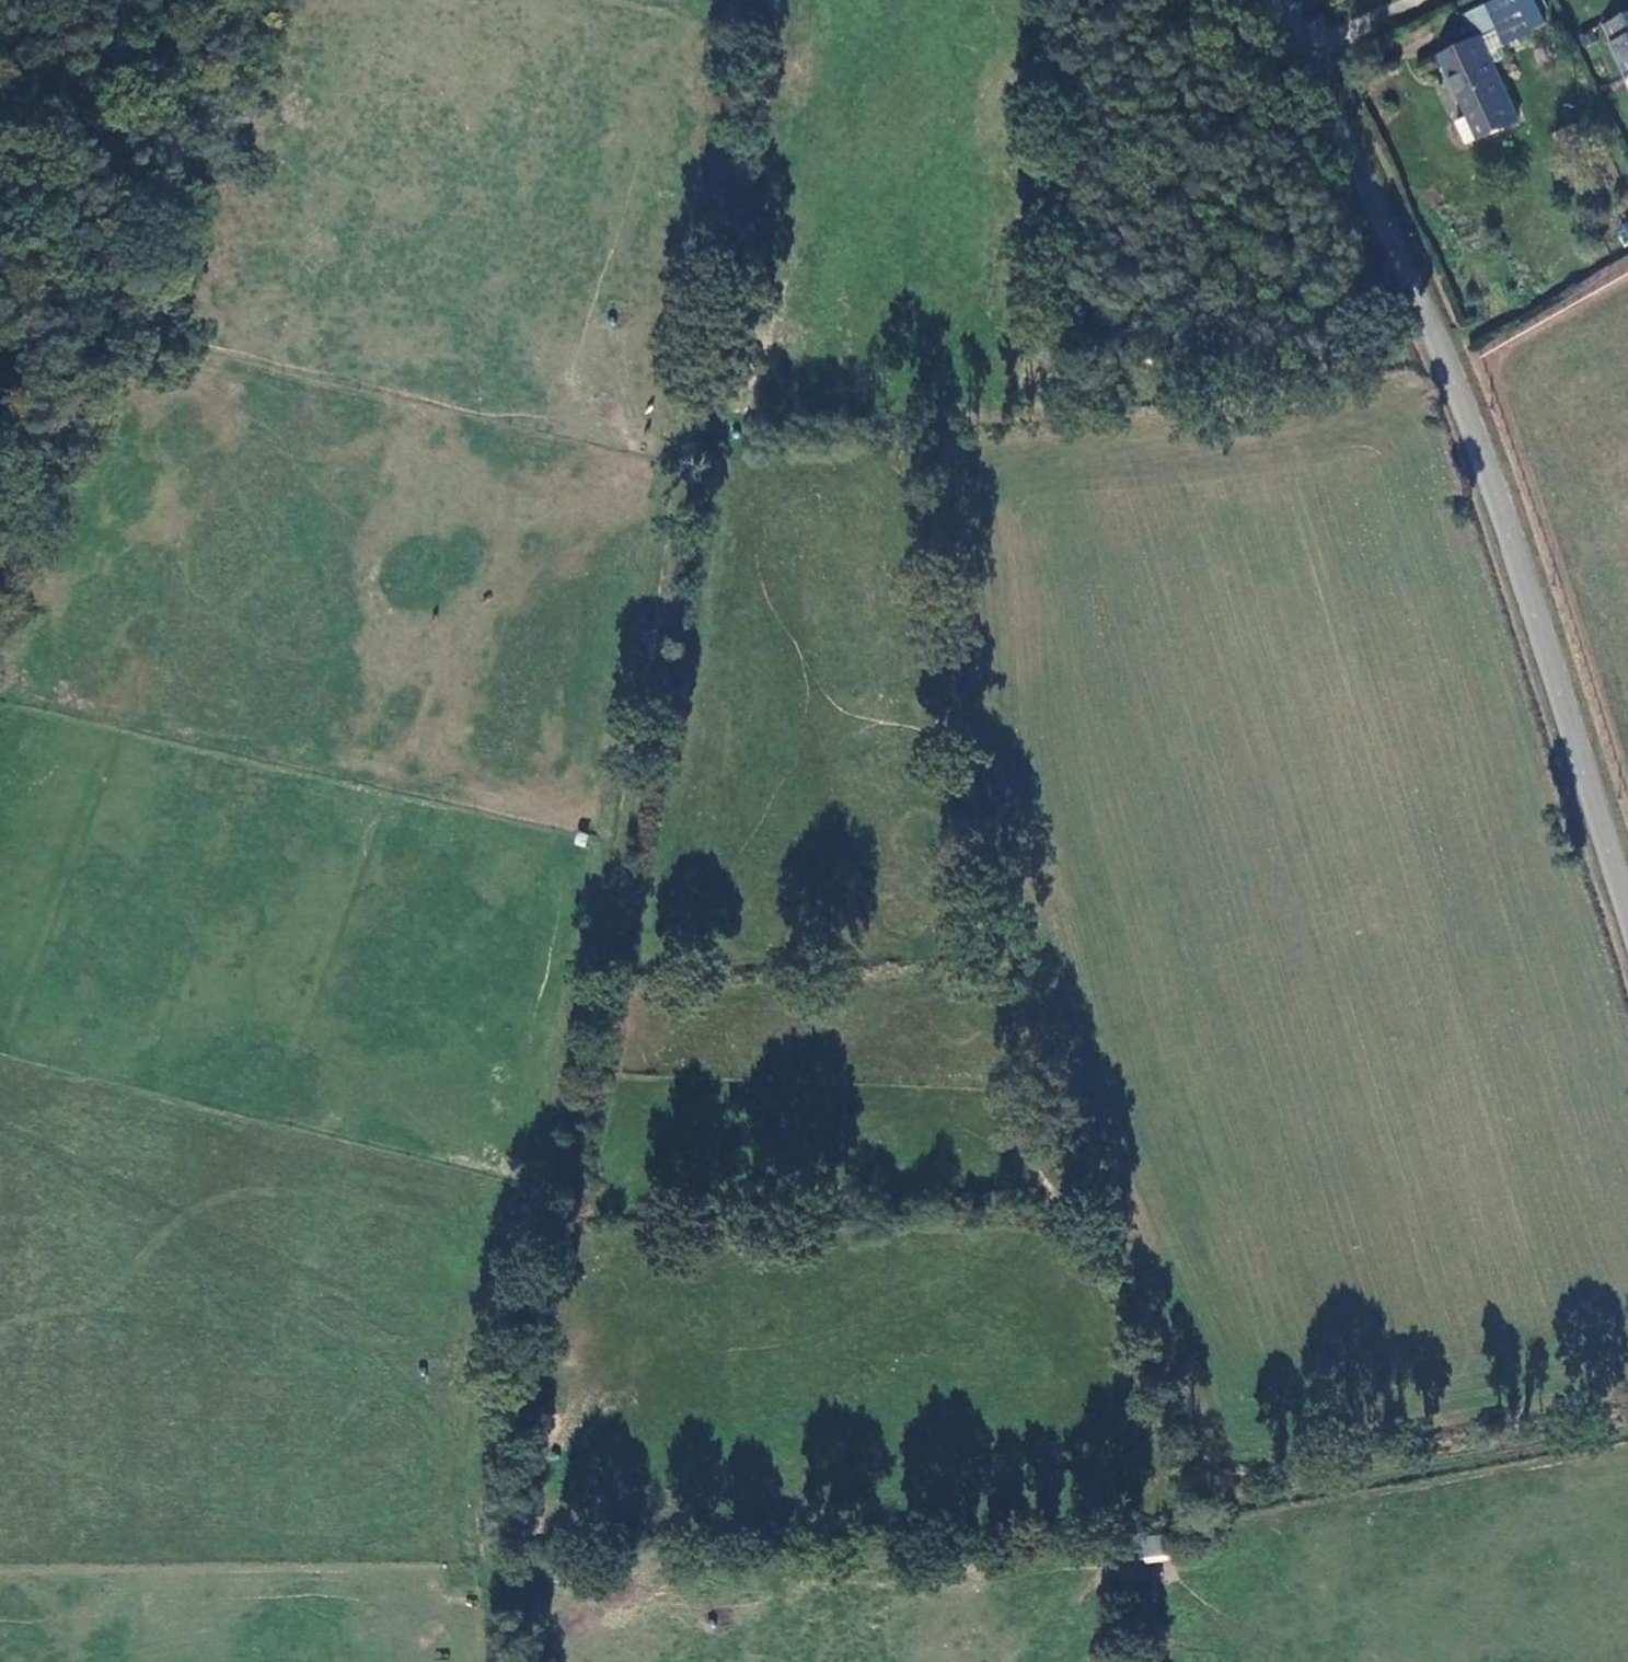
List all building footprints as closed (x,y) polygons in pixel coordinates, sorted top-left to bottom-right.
[(1486,15),(1502,51),(1526,40),(1510,4),(1486,15)] [(1619,80),(1627,77),(1627,19),(1598,32),(1619,80)] [(1434,60),(1473,144),(1515,125),(1476,41),(1434,60)] [(1161,1532),(1139,1537),(1144,1563),(1167,1558),(1161,1532)]
